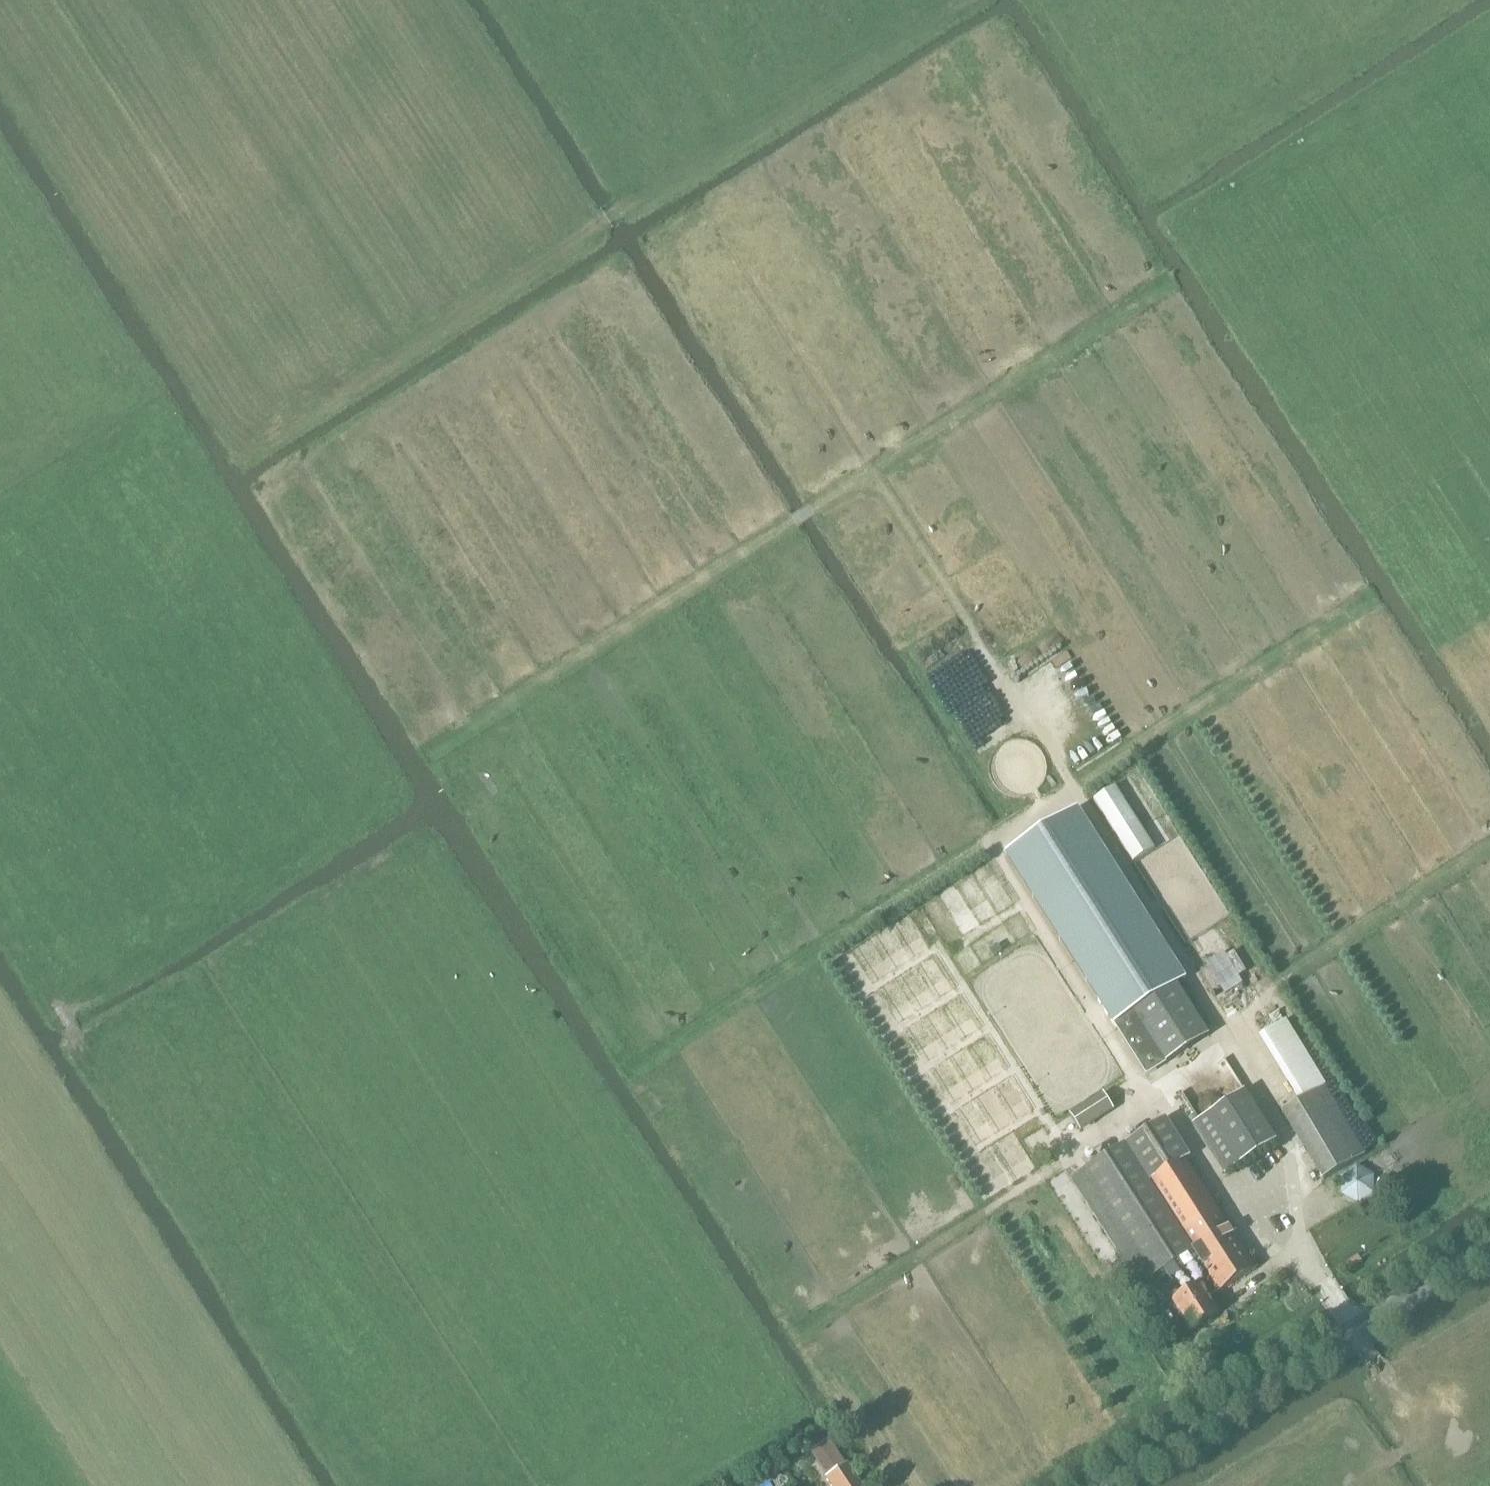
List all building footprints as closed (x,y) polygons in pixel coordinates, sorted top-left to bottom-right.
[(1116,787),(1094,800),(1134,862),(1155,848),(1116,787)] [(1079,810),(1007,855),(1147,1076),(1167,1063),(1210,1036),(1177,985),(1186,979),(1079,810)] [(998,945),(990,950),(994,956),(1002,951),(998,945)] [(1242,974),(1250,969),(1236,946),(1208,963),(1227,993),(1247,981),(1242,974)] [(1365,1155),(1325,1087),(1283,1112),(1324,1180),(1365,1155)] [(1193,1125),(1225,1174),(1277,1141),(1246,1092),(1193,1125)] [(1103,1094),(1071,1114),(1080,1129),(1114,1108),(1104,1093),(1103,1094)] [(1202,1267),(1209,1277),(1201,1284),(1173,1302),(1192,1332),(1219,1314),(1208,1296),(1217,1290),(1219,1293),(1256,1269),(1186,1160),(1191,1157),(1166,1119),(1127,1144),(1071,1179),(1140,1287),(1165,1271),(1174,1285),(1202,1267)] [(1366,1162),(1341,1176),(1356,1204),(1382,1190),(1366,1162)] [(824,1478),(830,1485),(860,1485),(845,1464),(824,1478)]
